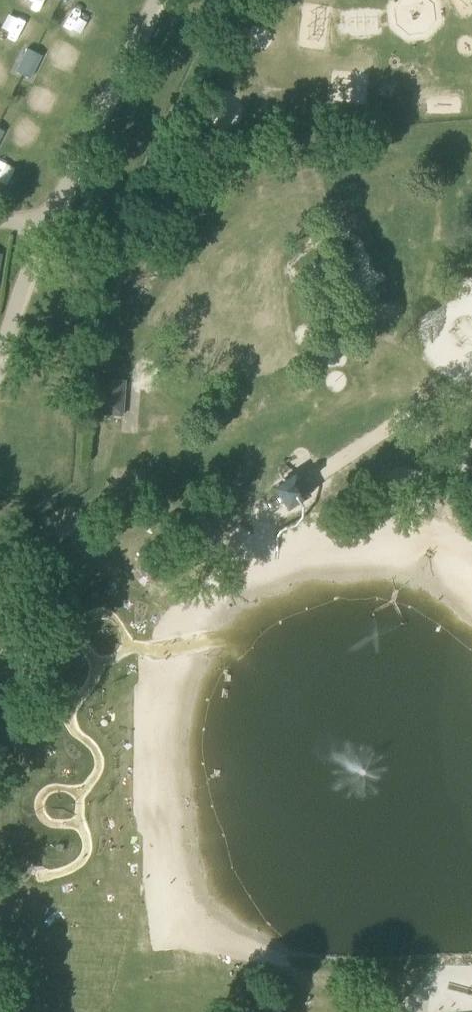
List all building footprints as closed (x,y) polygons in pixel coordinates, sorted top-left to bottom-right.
[(70,32),(78,13),(62,6),(54,25),(70,32)] [(70,71),(79,51),(50,38),(41,59),(70,71)] [(12,71),(30,79),(40,54),(22,46),(12,71)] [(90,414),(121,416),(124,379),(93,377),(90,414)]
